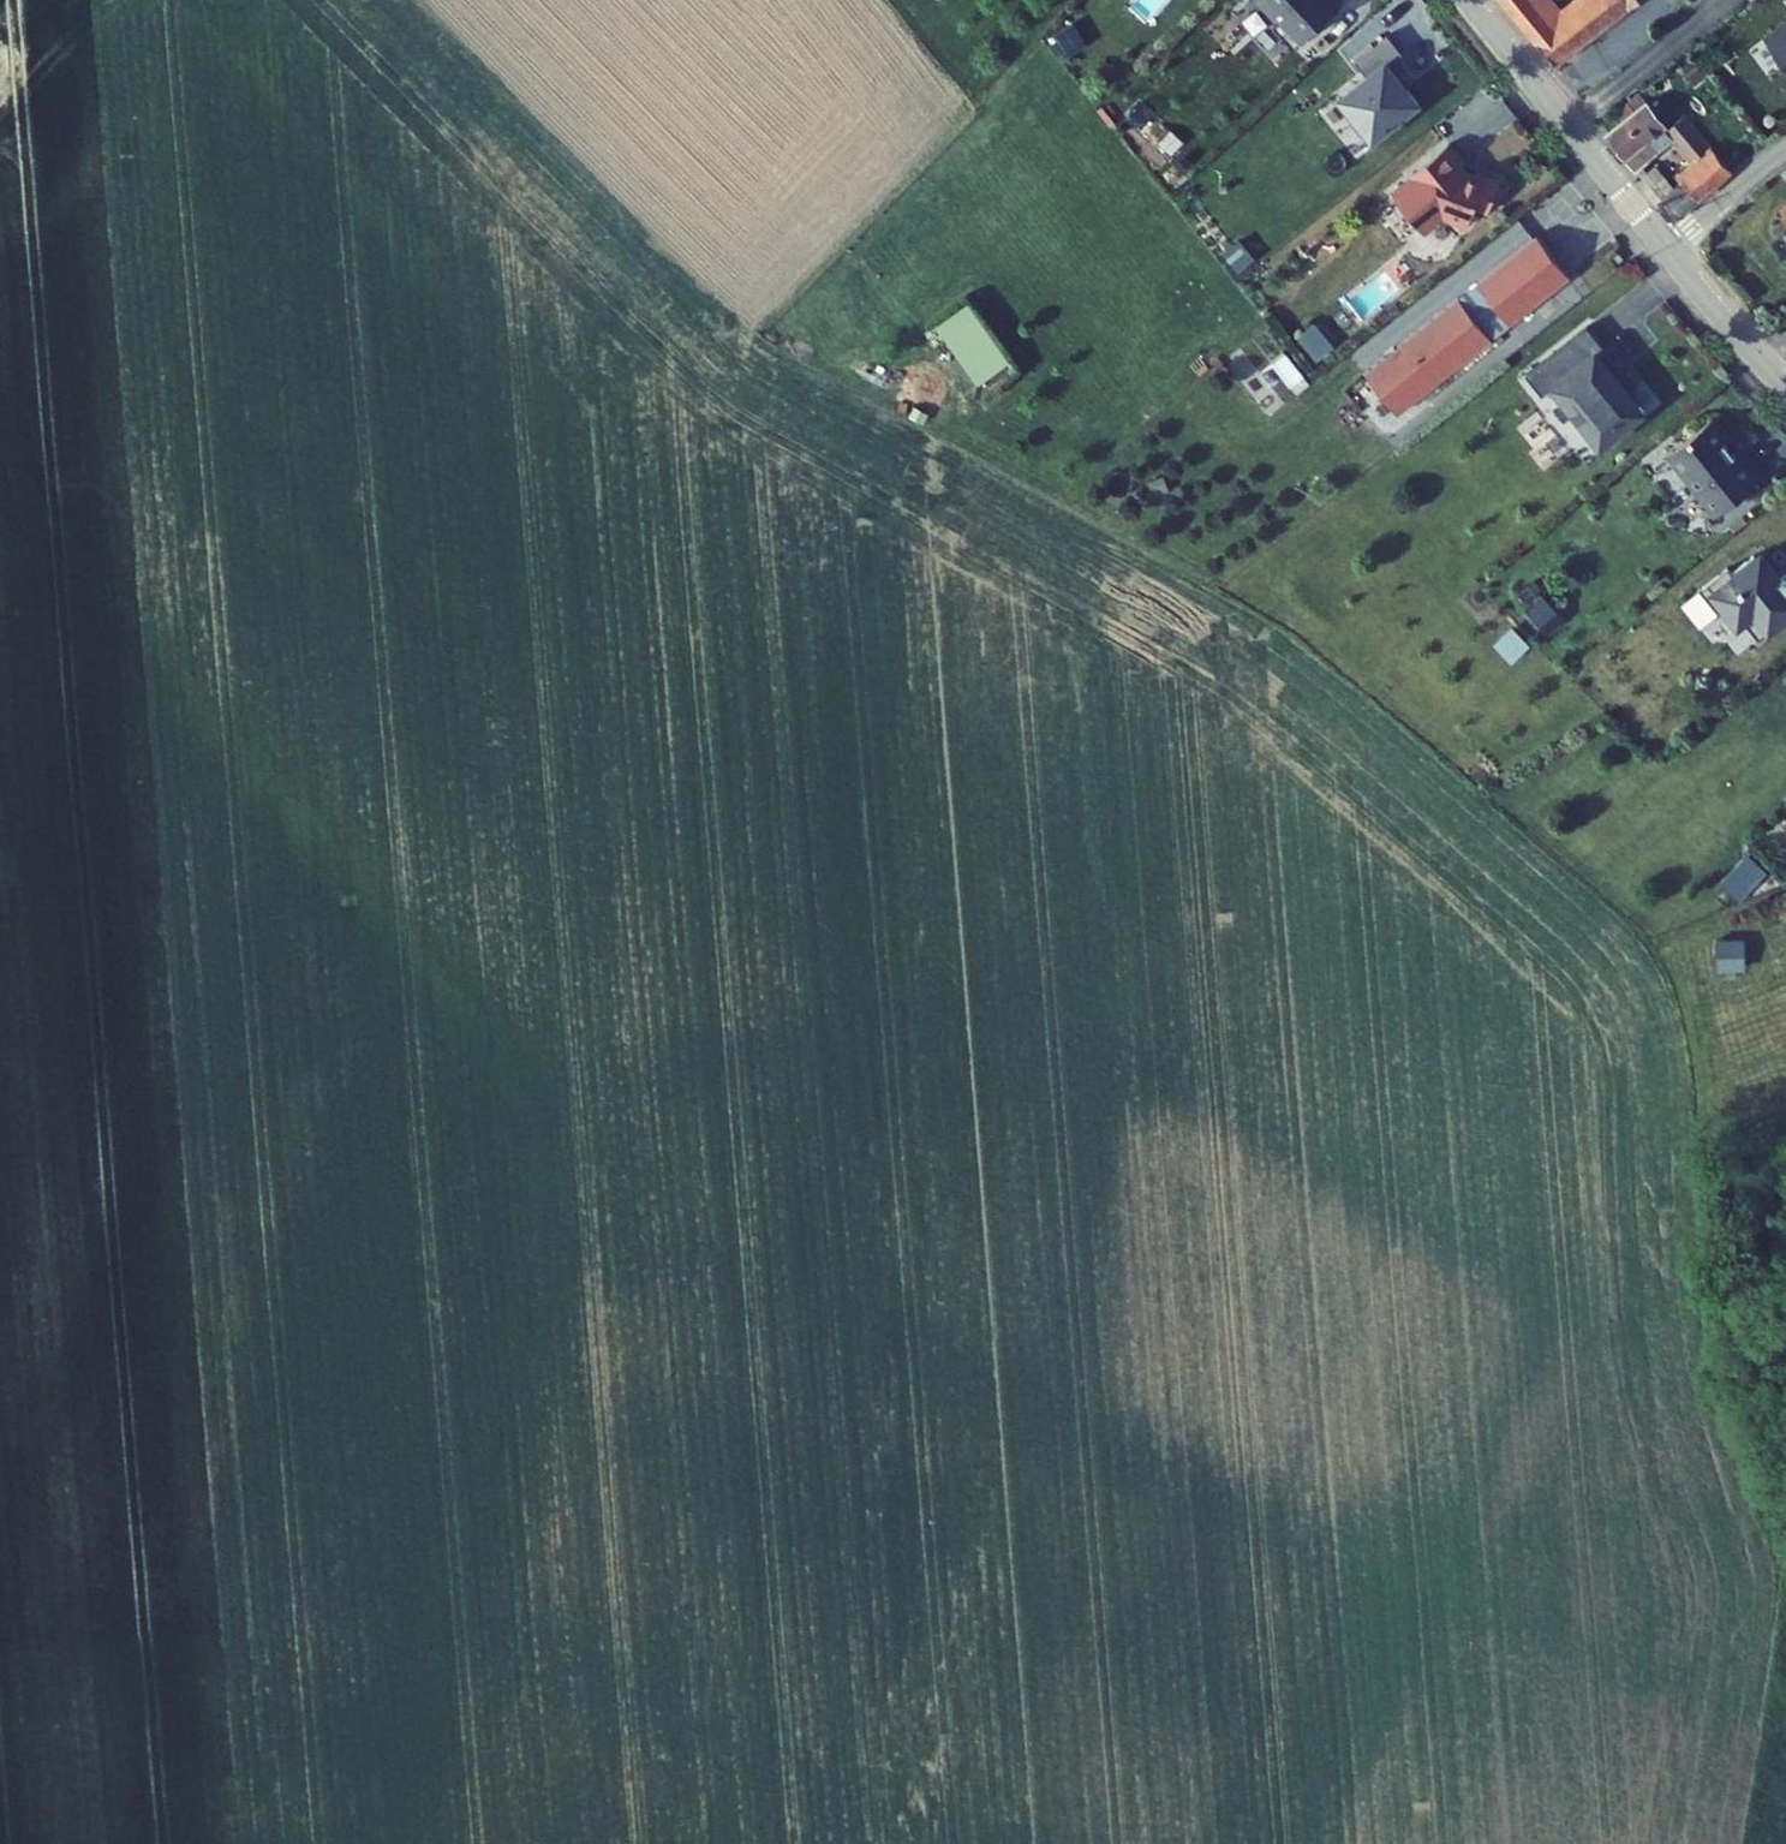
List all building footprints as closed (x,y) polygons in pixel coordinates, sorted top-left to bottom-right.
[(1399,0),(1361,0),(1347,13),(1360,28),(1333,53),(1371,93),(1414,53),(1384,22),(1403,4),(1399,0)] [(1555,52),(1627,0),(1578,0),(1566,8),(1554,16),(1541,0),(1513,0),(1555,52)] [(1554,16),(1566,8),(1560,0),(1541,0),(1554,16)] [(1752,19),(1785,63),(1785,0),(1778,0),(1752,19)] [(1617,131),(1686,220),(1741,175),(1692,112),(1673,127),(1703,167),(1689,178),(1692,182),(1682,190),(1655,155),(1662,150),(1652,137),(1671,121),(1648,85),(1646,87),(1642,82),(1624,97),(1636,113),(1617,131)] [(1472,145),(1456,125),(1419,155),(1421,158),(1400,174),(1431,213),(1451,198),(1475,208),(1483,188),(1496,194),(1498,188),(1506,168),(1509,163),(1484,153),(1482,160),(1477,158),(1469,147),(1472,145)] [(1506,168),(1498,188),(1504,190),(1512,171),(1506,168)] [(1770,194),(1785,215),(1785,182),(1770,194)] [(1578,260),(1545,218),(1485,265),(1519,307),(1578,260)] [(1500,322),(1519,307),(1485,265),(1466,279),(1500,322)] [(1500,322),(1466,279),(1405,328),(1405,332),(1397,338),(1392,338),(1372,354),(1406,396),(1500,322)] [(1632,347),(1575,283),(1515,336),(1532,356),(1543,347),(1593,403),(1632,368),(1622,356),(1632,347)] [(979,381),(1013,358),(971,297),(938,320),(979,381)] [(1736,425),(1720,403),(1675,439),(1724,501),(1771,463),(1749,435),(1743,440),(1733,427),(1736,425)] [(1769,541),(1764,545),(1761,541),(1740,558),(1736,553),(1707,575),(1726,599),(1733,594),(1745,610),(1752,605),(1767,624),(1785,610),(1785,562),(1769,541)] [(1732,660),(1760,639),(1745,619),(1734,627),(1722,610),(1705,622),(1732,660)] [(1746,850),(1718,880),(1737,898),(1765,867),(1746,850)]
